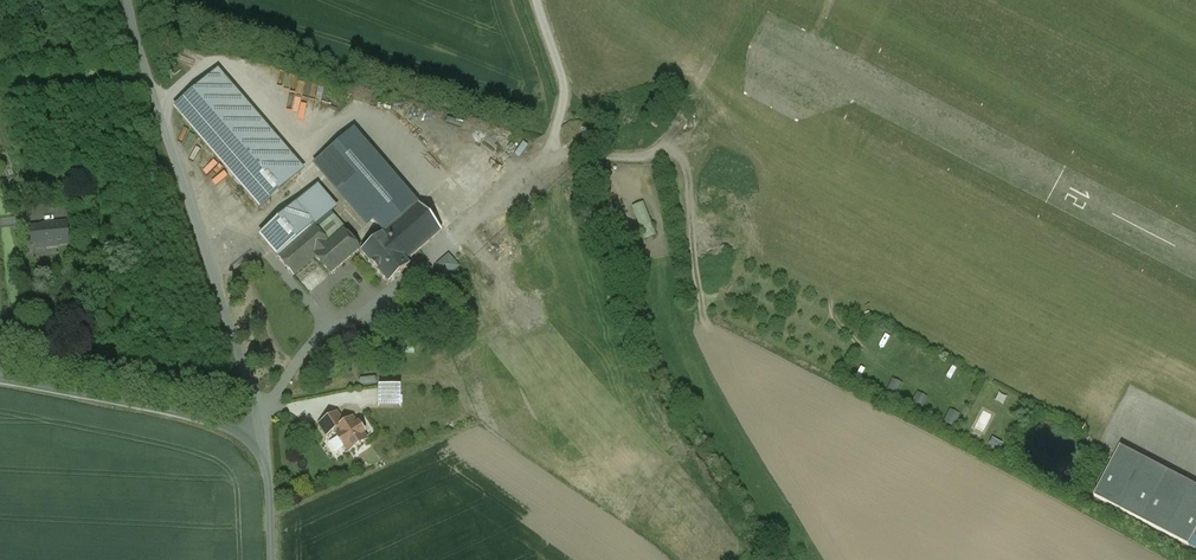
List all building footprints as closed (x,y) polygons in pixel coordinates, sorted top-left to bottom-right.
[(297,177),(211,77),(175,108),(260,208),(297,177)] [(407,191),(353,130),(320,159),(374,220),(380,215),(407,191)] [(417,203),(407,191),(380,215),(390,227),(417,203)] [(313,226),(314,225),(329,213),(310,192),(295,205),(313,226)] [(645,202),(634,206),(647,239),(658,234),(645,202)] [(417,203),(390,227),(361,252),(388,284),(410,265),(406,261),(441,231),(417,203)] [(277,257),(313,226),(295,205),(259,236),(277,257)] [(314,225),(329,243),(344,230),(329,213),(314,225)] [(66,223),(47,225),(48,227),(31,228),(33,245),(44,244),(44,247),(58,246),(58,244),(68,244),(66,223)] [(314,225),(313,226),(277,257),(293,275),(315,257),(314,256),(329,243),(314,225)] [(360,249),(344,230),(329,243),(314,256),(315,257),(321,264),(330,274),(360,249)] [(451,252),(438,265),(450,277),(463,264),(451,252)] [(299,282),(318,266),(313,261),(294,277),(299,282)] [(308,293),(330,274),(321,264),(318,266),(299,282),(308,293)] [(895,378),(888,391),(899,396),(905,383),(895,378)] [(400,386),(378,387),(378,407),(400,407),(400,386)] [(919,392),(913,405),(924,410),(930,397),(919,392)] [(946,422),(956,427),(962,414),(952,409),(946,422)] [(334,430),(344,424),(336,413),(319,425),(326,436),(335,430),(334,430)] [(344,424),(334,430),(335,430),(339,436),(337,438),(343,447),(345,445),(349,452),(366,440),(362,434),(364,432),(363,432),(358,425),(359,424),(358,424),(356,425),(352,418),(344,424)] [(1195,533),(1195,487),(1121,447),(1094,498),(1189,547),(1194,537),(1195,533)]
